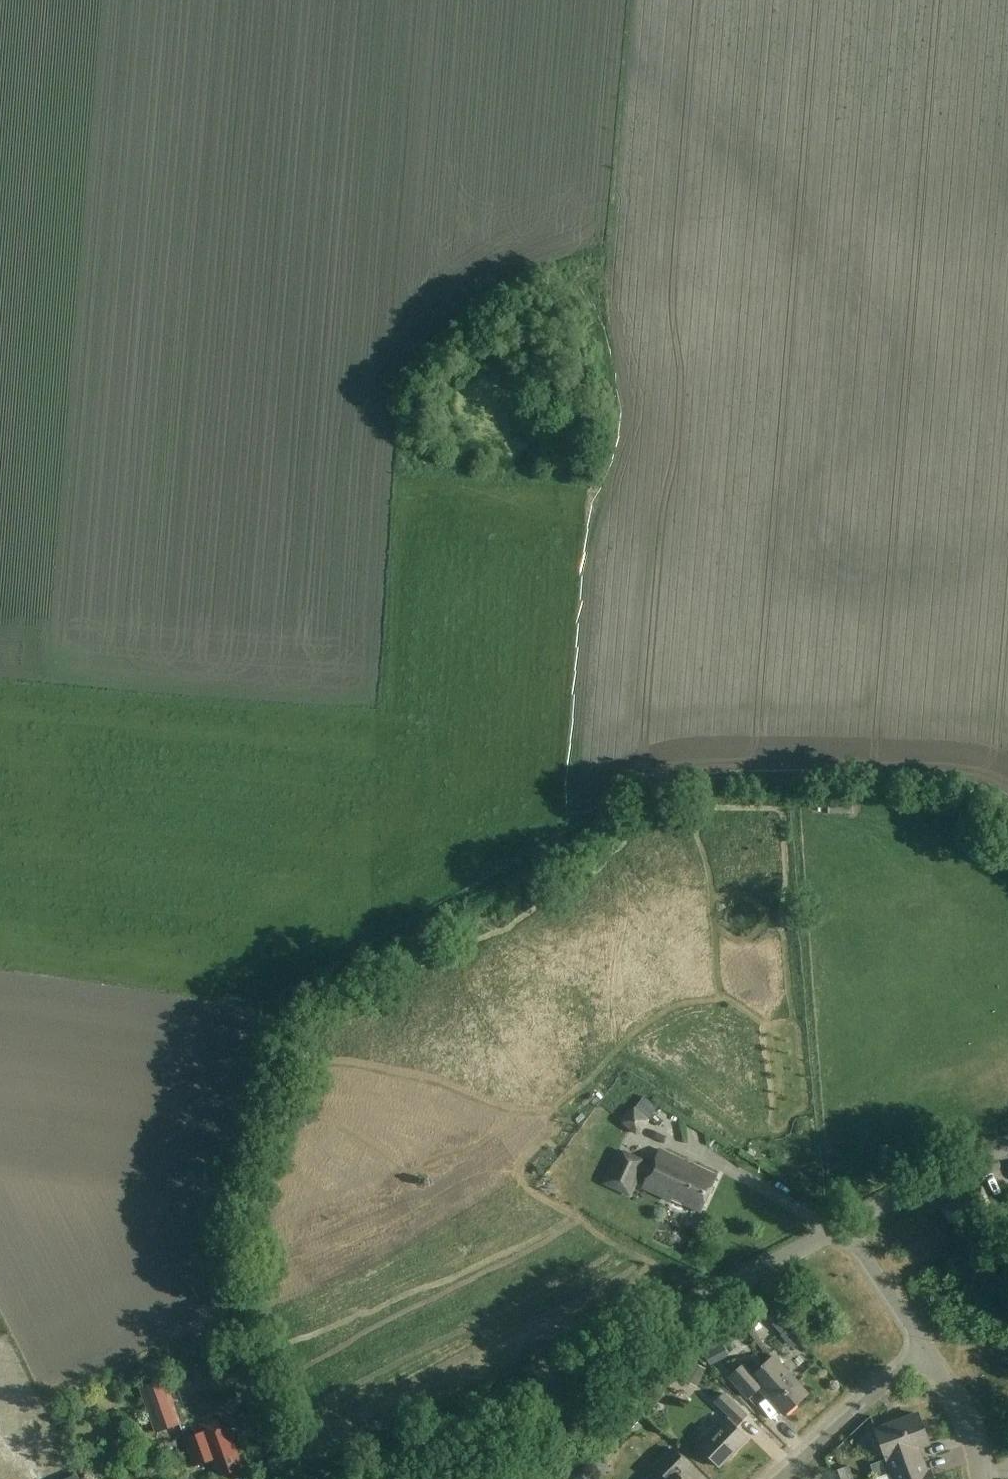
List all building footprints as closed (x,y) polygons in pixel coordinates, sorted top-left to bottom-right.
[(701,1211),(717,1176),(659,1150),(651,1168),(644,1165),(645,1162),(620,1150),(604,1183),(630,1195),(640,1172),(648,1175),(642,1187),(671,1200),(672,1198),(701,1211)] [(952,1226),(988,1206),(977,1185),(941,1205),(952,1226)] [(783,1339),(792,1331),(789,1327),(780,1335),(783,1339)] [(721,1341),(703,1350),(694,1355),(704,1365),(710,1362),(711,1365),(729,1355),(721,1341)] [(744,1364),(728,1379),(747,1399),(756,1391),(760,1395),(762,1394),(782,1416),(806,1393),(773,1357),(753,1374),(744,1364)] [(705,1369),(692,1362),(686,1375),(698,1382),(705,1369)] [(177,1373),(139,1387),(155,1433),(182,1424),(169,1387),(181,1383),(177,1373)] [(722,1395),(714,1405),(728,1419),(725,1422),(724,1421),(698,1448),(719,1468),(746,1440),(733,1428),(744,1417),(722,1395)] [(891,1473),(923,1461),(917,1447),(929,1443),(917,1412),(875,1428),(889,1466),(874,1471),(876,1477),(891,1472),(891,1473)] [(185,1438),(191,1456),(195,1467),(216,1459),(222,1475),(243,1468),(227,1423),(223,1425),(221,1418),(204,1424),(206,1431),(185,1438)] [(654,1467),(663,1476),(660,1478),(679,1478),(678,1477),(689,1466),(672,1448),(654,1467)] [(954,1452),(940,1458),(944,1469),(959,1462),(954,1452)] [(891,1473),(893,1478),(933,1478),(929,1470),(926,1471),(923,1461),(891,1473)] [(831,1473),(833,1478),(849,1478),(845,1468),(831,1473)] [(584,1469),(575,1478),(594,1478),(584,1469)]
